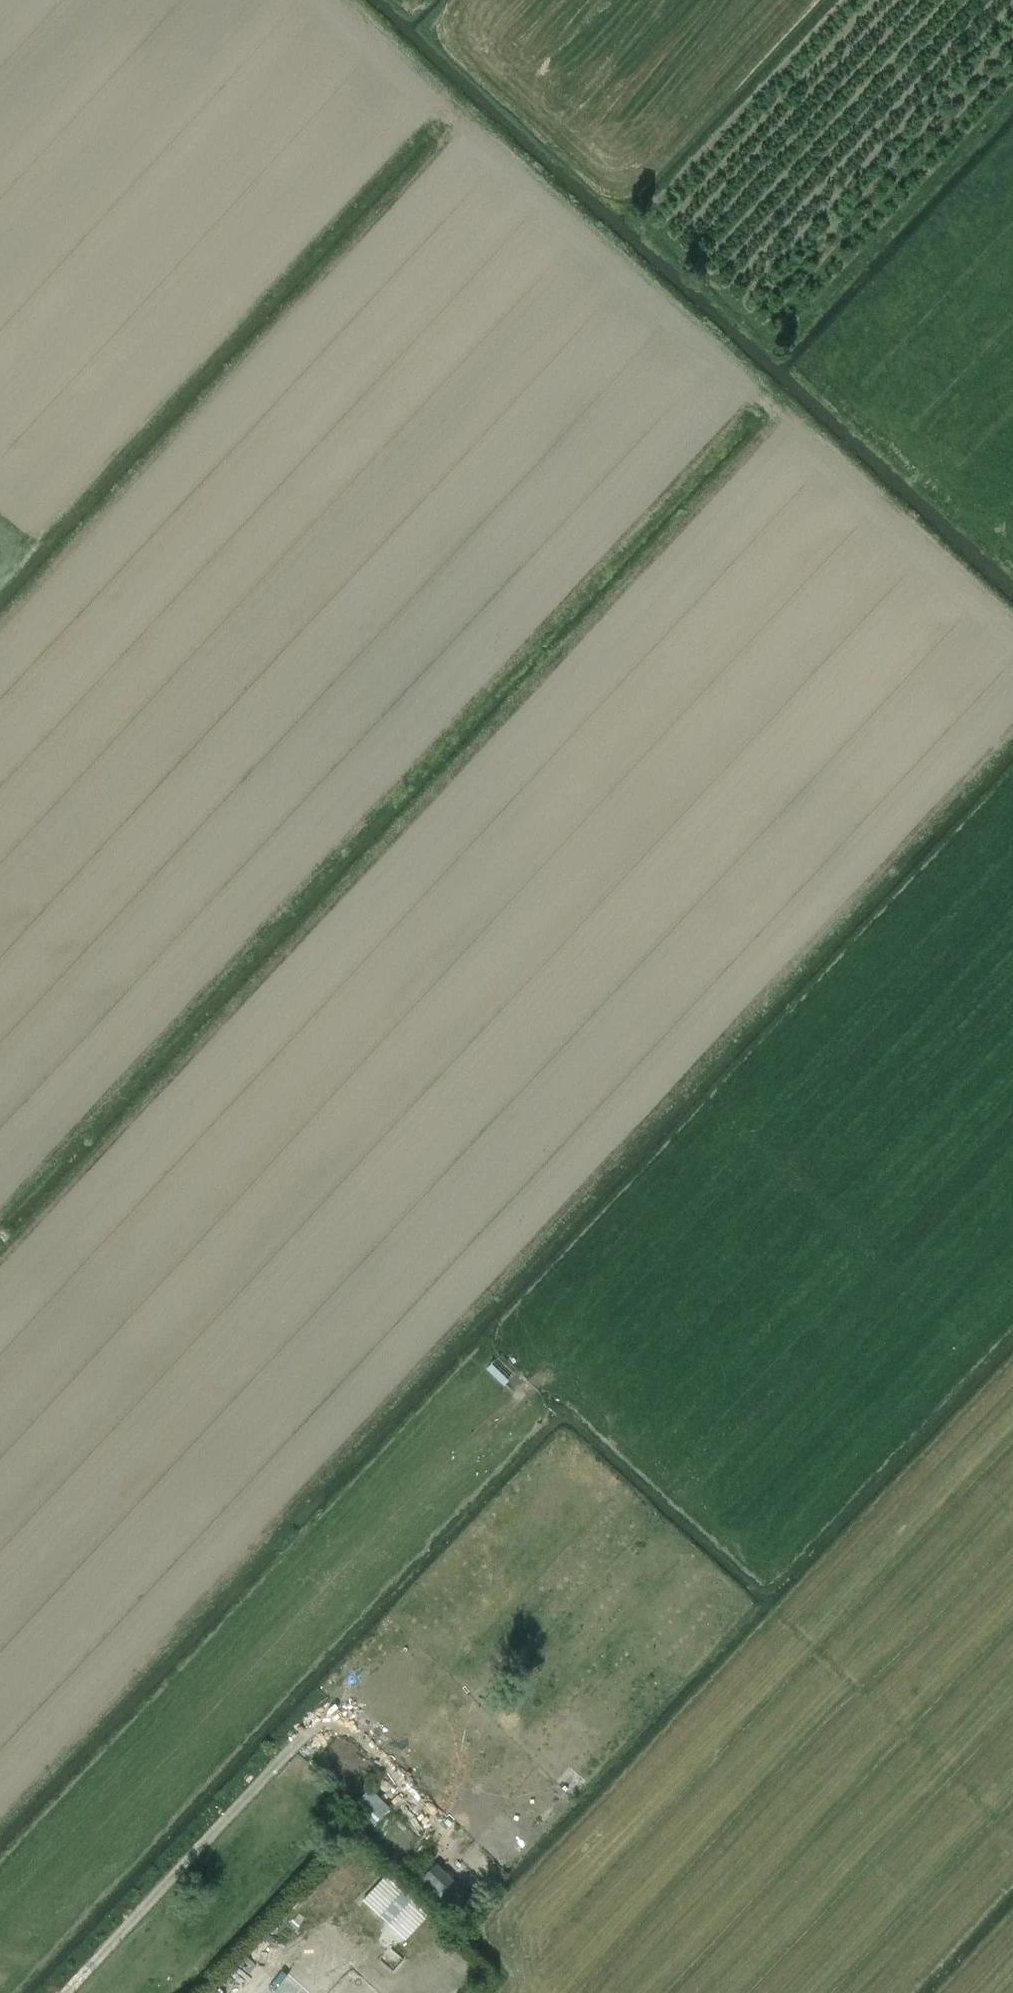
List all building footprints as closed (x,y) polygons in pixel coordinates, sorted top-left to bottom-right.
[(369,1789),(357,1801),(378,1821),(389,1808),(369,1789)] [(415,1876),(409,1882),(444,1916),(451,1909),(459,1917),(469,1907),(465,1903),(468,1901),(463,1897),(467,1893),(476,1901),(504,1873),(493,1862),(465,1891),(435,1862),(428,1870),(422,1865),(414,1873),(420,1879),(419,1880),(415,1876)]
